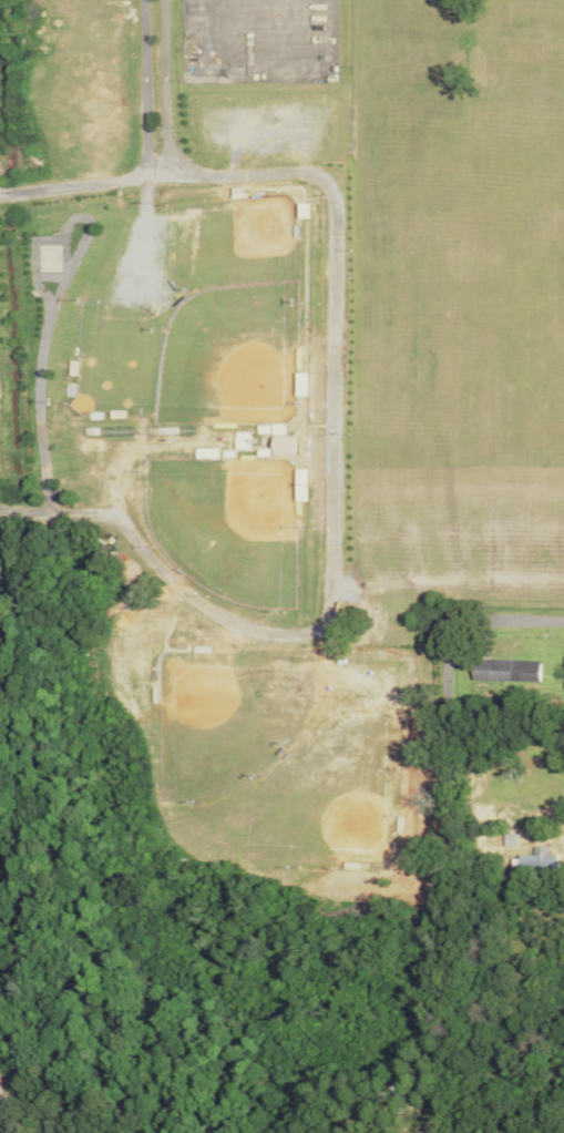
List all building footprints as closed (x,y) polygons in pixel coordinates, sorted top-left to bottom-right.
[(248,433),(233,432),(233,449),(248,449),(248,433)] [(293,454),(292,437),(268,437),(268,455),(293,454)] [(214,458),(214,448),(193,448),(193,458),(214,458)] [(537,662),(468,659),(467,680),(537,683),(537,662)] [(555,855),(543,855),(543,847),(530,847),(530,855),(514,855),(514,870),(554,871),(555,855)]
